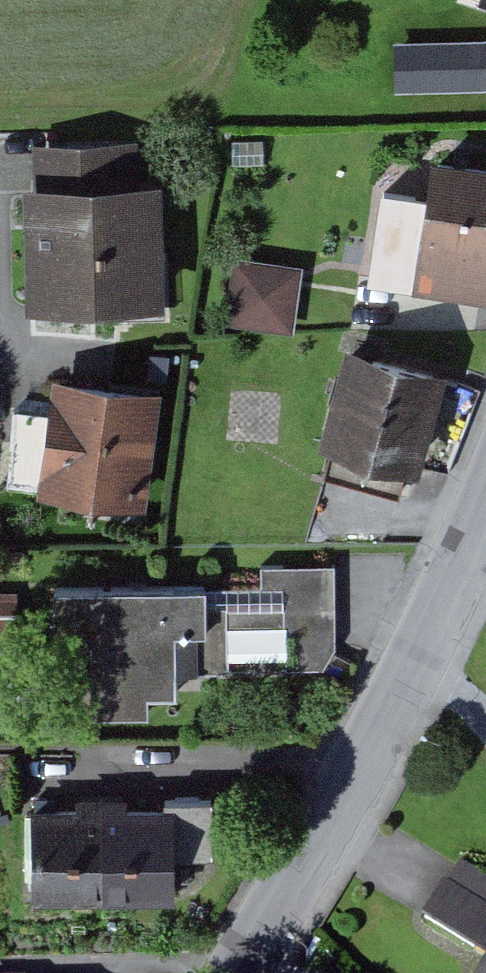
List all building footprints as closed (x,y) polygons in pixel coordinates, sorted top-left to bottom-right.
[(146,139),(46,141),(46,162),(47,186),(147,183),(146,139)] [(447,161),(442,193),(430,281),(485,288),(485,166),(447,161)] [(47,186),(37,186),(40,299),(170,295),(167,183),(147,183),(47,186)] [(405,277),(430,281),(442,193),(394,187),(382,274),(405,277)] [(308,266),(249,258),(242,317),(301,325),(308,266)] [(422,460),(445,374),(361,352),(338,438),(345,440),(415,458),(422,460)] [(151,497),(164,389),(68,377),(63,412),(55,485),(151,497)] [(19,481),(55,485),(63,412),(46,410),(28,407),(19,481)] [(345,440),(336,472),(406,491),(410,479),(415,458),(345,440)] [(237,625),(295,625),(296,665),(334,664),(346,645),(345,562),(270,563),(271,584),(63,587),(63,639),(101,639),(102,710),(156,709),(156,690),(185,690),(184,668),(237,667),(237,625)] [(180,849),(220,849),(219,797),(179,798),(179,808),(180,849)] [(44,809),(44,889),(180,888),(180,849),(179,808),(44,809)] [(436,913),(485,943),(485,870),(469,860),(436,913)]
